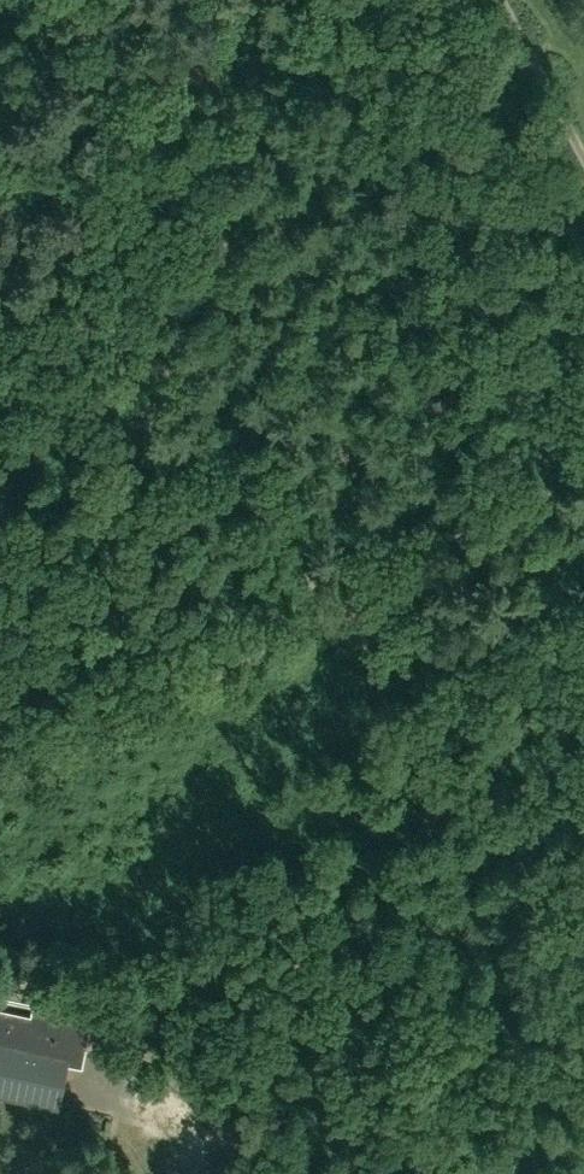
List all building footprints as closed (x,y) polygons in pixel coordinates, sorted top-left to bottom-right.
[(37,966),(40,962),(27,950),(17,961),(10,969),(23,981),(37,966)] [(94,1014),(34,1002),(32,1016),(0,1009),(0,1092),(59,1104),(67,1063),(83,1067),(94,1014)] [(142,1083),(153,1085),(156,1071),(155,1071),(144,1068),(141,1083),(142,1083)]
